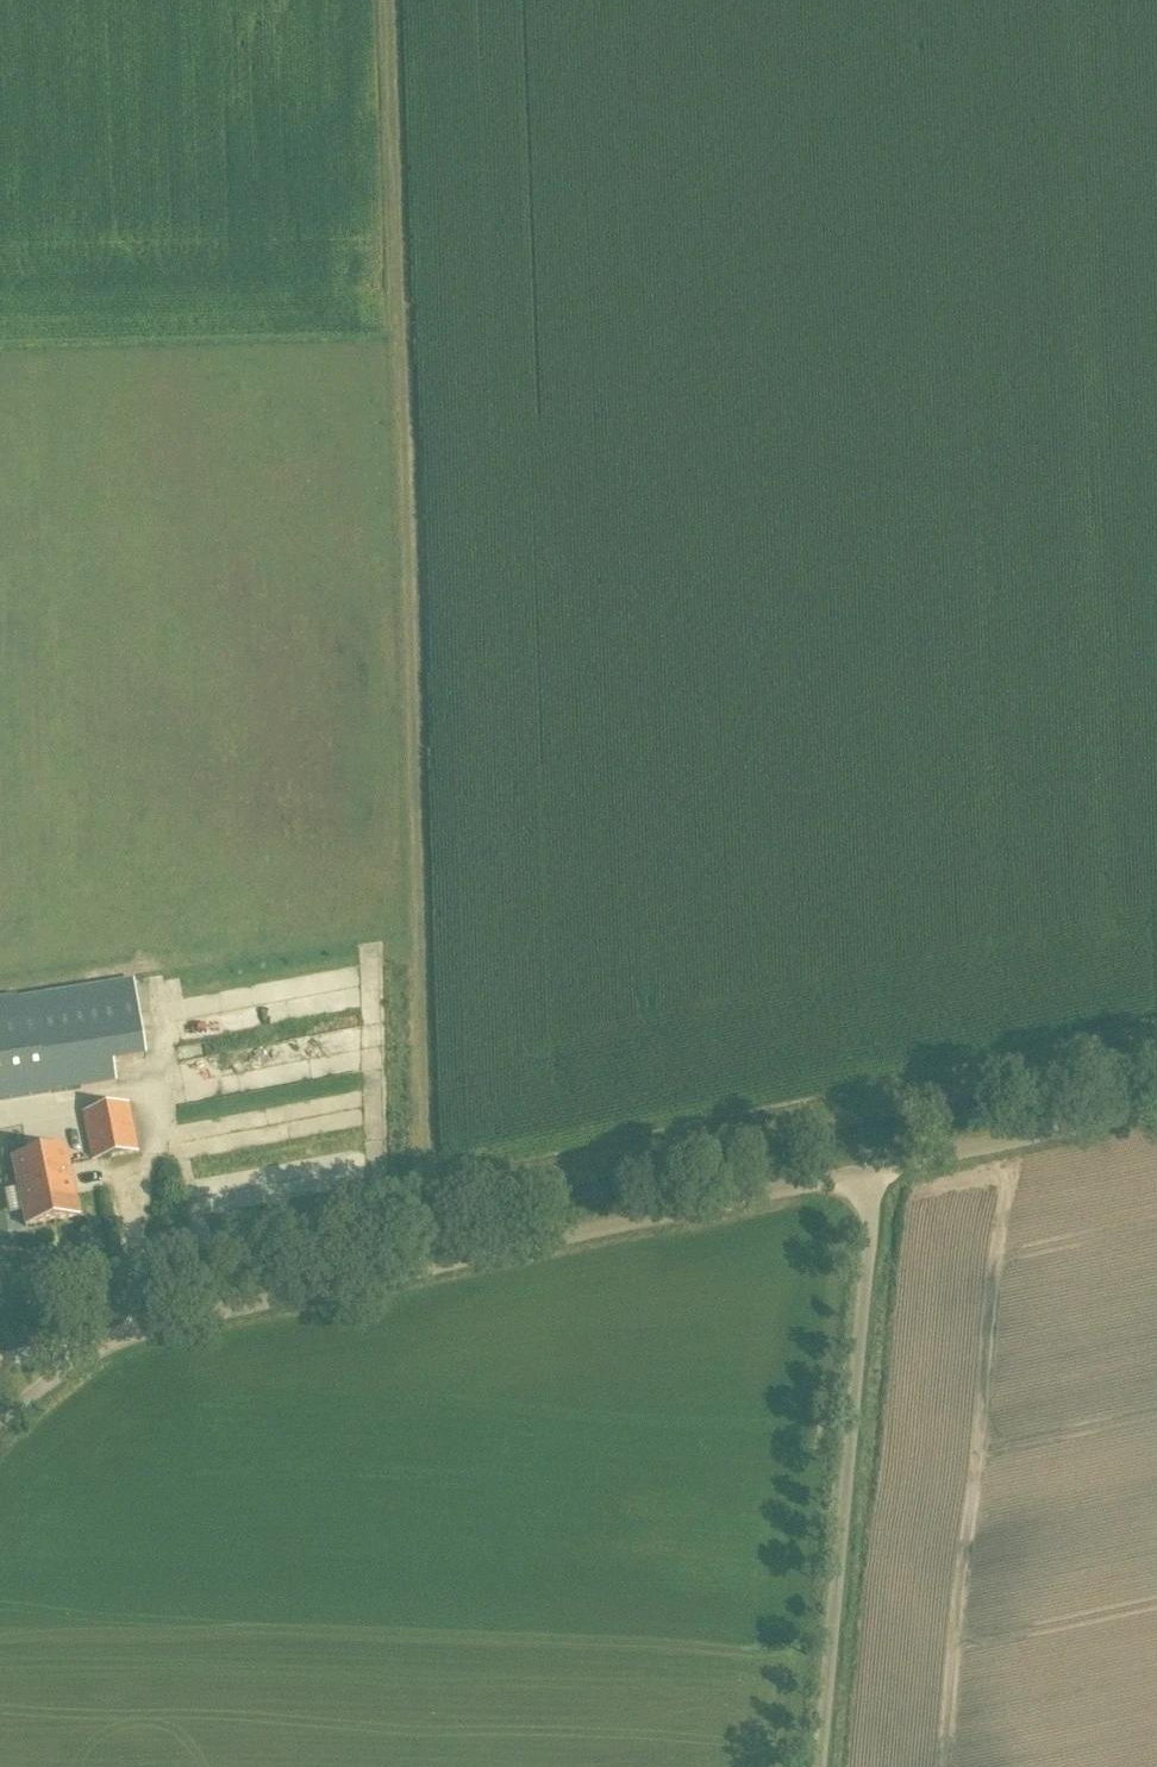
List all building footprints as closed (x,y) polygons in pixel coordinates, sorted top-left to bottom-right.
[(0,999),(0,1103),(117,1085),(114,1065),(147,1060),(134,979),(18,999),(17,996),(0,999)] [(128,1104),(83,1113),(92,1162),(138,1153),(128,1104)] [(26,1227),(83,1215),(68,1143),(12,1154),(26,1227)]
